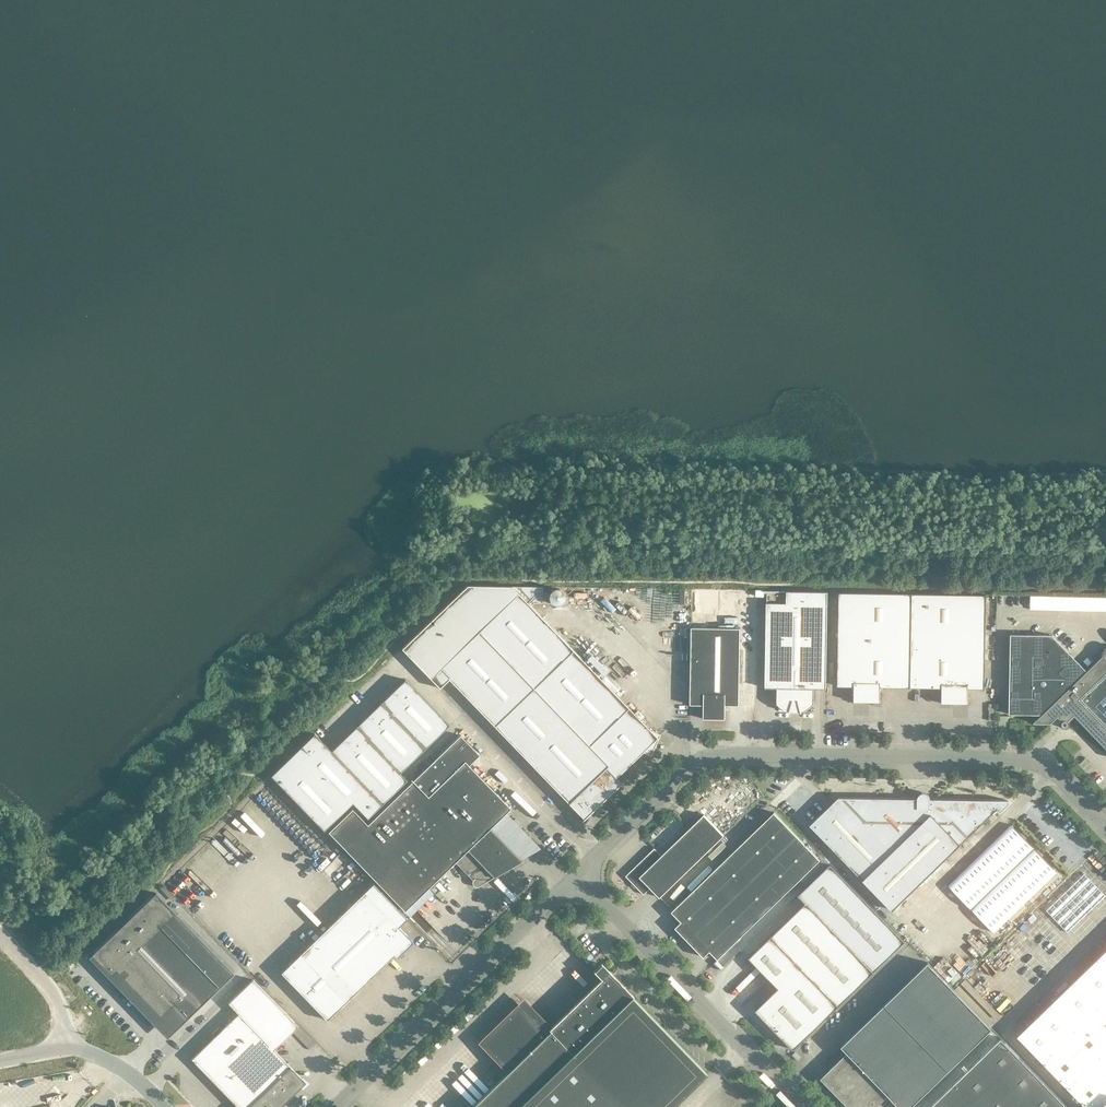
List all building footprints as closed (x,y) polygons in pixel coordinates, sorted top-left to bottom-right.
[(542,603),(542,587),(467,586),(401,649),(439,688),(449,679),(584,819),(621,783),(616,777),(657,737),(530,606),(534,603),(542,603)] [(558,588),(556,588),(555,588),(554,588),(552,589),(551,589),(550,590),(549,591),(549,592),(548,593),(548,594),(548,595),(548,596),(548,597),(548,598),(548,599),(549,600),(549,601),(550,601),(551,602),(551,603),(552,603),(553,604),(554,604),(555,604),(556,604),(557,604),(558,604),(559,604),(561,603),(562,602),(563,601),(563,600),(564,599),(564,597),(565,597),(565,596),(564,595),(564,594),(564,593),(564,592),(563,591),(562,590),(561,589),(560,589),(560,588),(558,588)] [(788,711),(789,711),(789,712),(790,712),(790,711),(791,711),(793,712),(795,712),(798,712),(799,712),(801,711),(801,712),(802,712),(801,711),(804,711),(806,710),(808,709),(808,708),(810,707),(812,706),(813,705),(814,703),(814,700),(814,688),(826,689),(828,592),(767,591),(765,688),(777,688),(777,700),(777,703),(778,704),(779,705),(781,707),(783,708),(785,709),(786,710),(788,711)] [(968,688),(984,688),(986,595),(839,592),(838,686),(854,686),(854,701),(880,702),(880,687),(942,688),(942,703),(968,703),(968,688)] [(615,599),(611,603),(621,614),(625,610),(615,599)] [(677,599),(641,600),(642,629),(671,628),(671,608),(677,608),(677,599)] [(740,628),(692,627),(690,704),(704,704),(703,718),(725,719),(726,705),(739,705),(740,628)] [(1070,720),(1074,715),(1105,748),(1105,653),(1087,671),(1052,635),(1010,634),(1009,714),(1042,715),(1033,723),(1050,723),(1054,720),(1060,722),(1060,723),(1060,725),(1060,726),(1061,727),(1062,728),(1063,728),(1064,729),(1065,729),(1066,729),(1068,728),(1069,727),(1070,726),(1071,725),(1071,724),(1071,723),(1071,721),(1070,721),(1070,720)] [(314,733),(270,776),(323,831),(352,803),(367,818),(407,780),(400,773),(449,725),(405,679),(331,751),(314,733)] [(460,734),(412,780),(473,844),(479,838),(494,854),(493,855),(501,864),(498,867),(503,872),(522,860),(521,860),(490,828),(510,808),(469,765),(479,755),(460,734)] [(478,887),(479,886),(503,872),(498,867),(501,864),(493,855),(494,854),(479,838),(473,844),(412,780),(367,824),(352,808),(327,832),(404,911),(455,862),(473,880),(472,881),(472,882),(472,883),(472,884),(472,885),(473,885),(473,886),(474,886),(475,887),(476,887),(477,887),(478,887)] [(275,793),(267,802),(278,813),(287,804),(275,793)] [(1008,800),(1007,800),(839,797),(810,825),(892,910),(998,808),(1001,811),(1009,804),(1009,803),(1009,802),(1009,801),(1008,800)] [(689,941),(797,836),(774,812),(672,911),(682,921),(675,927),(689,941)] [(286,820),(297,831),(304,824),(293,813),(286,820)] [(660,897),(724,835),(704,814),(662,855),(655,848),(626,876),(644,895),(651,888),(660,897)] [(1051,863),(1005,816),(942,877),(988,924),(1051,863)] [(260,838),(264,835),(251,819),(247,822),(260,838)] [(797,836),(689,941),(704,957),(710,951),(718,959),(820,860),(797,836)] [(321,839),(309,851),(313,855),(326,844),(321,839)] [(394,955),(397,958),(413,942),(398,926),(406,918),(345,855),(321,879),(349,907),(280,973),(327,1020),(394,955)] [(230,860),(227,864),(235,872),(238,868),(230,860)] [(794,1048),(874,971),(905,941),(830,863),(799,894),(807,902),(750,957),(779,987),(756,1010),(794,1048)] [(115,972),(118,975),(116,977),(120,981),(122,979),(125,982),(122,985),(156,1020),(173,1003),(187,1017),(232,974),(233,974),(234,973),(156,893),(89,957),(90,958),(109,977),(115,972)] [(420,920),(417,924),(431,938),(435,934),(420,920)] [(979,928),(975,932),(985,943),(989,939),(979,928)] [(1018,1036),(1087,1106),(1105,1106),(1105,950),(1018,1036)] [(901,1106),(910,1106),(992,1028),(928,962),(842,1046),(849,1053),(842,1060),(840,1059),(830,1069),(832,1071),(826,1076),(834,1084),(831,1087),(840,1096),(841,1095),(852,1106),(873,1106),(880,1100),(887,1093),(901,1106)] [(549,1030),(545,1034),(519,1007),(482,1042),(509,1069),(470,1106),(672,1106),(706,1073),(609,973),(610,972),(601,963),(594,971),(602,980),(550,1030),(549,1030)] [(743,991),(746,995),(765,977),(761,973),(743,991)] [(191,1059),(235,1104),(232,1106),(280,1106),(305,1082),(290,1067),(270,1046),(294,1022),(253,979),(228,1003),(238,1014),(221,1030),(219,1027),(212,1034),(215,1036),(191,1059)] [(1001,1038),(930,1106),(1068,1106),(1001,1038)]
